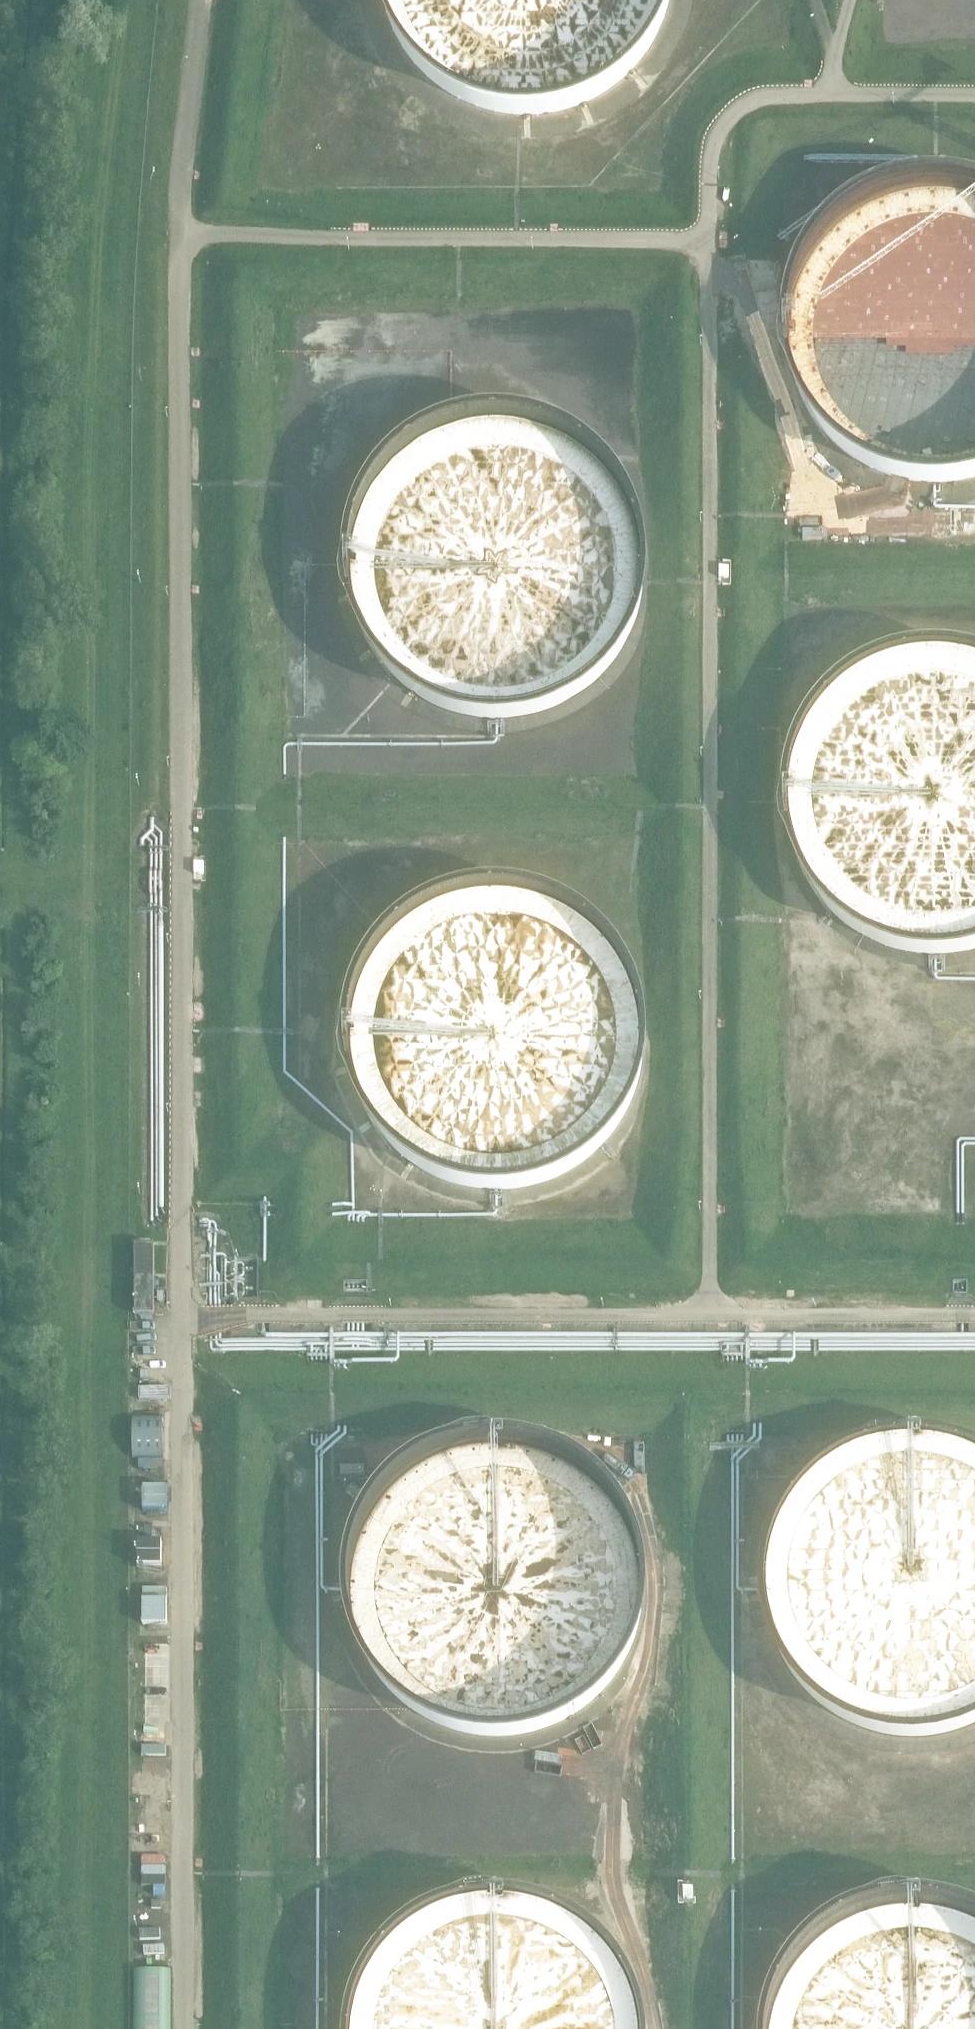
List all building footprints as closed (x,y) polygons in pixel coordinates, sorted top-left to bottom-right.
[(661,28),(672,0),(386,0),(405,39),(440,74),(486,96),(536,103),(585,92),(629,66),(661,28)] [(949,164),(896,170),(852,191),(816,225),(793,268),(784,316),(791,365),(813,409),(847,444),(891,466),(939,474),(974,468),(974,171),(949,164)] [(602,669),(635,629),(652,579),(652,527),(633,478),(600,437),(555,410),(503,400),(451,408),(408,431),(374,465),(353,509),(346,557),(355,605),(378,647),(413,681),(457,702),(505,707),(557,697),(602,669)] [(951,640),(899,646),(855,666),(819,700),(796,743),(787,791),(795,840),(817,883),(852,918),(896,939),(945,946),(974,940),(974,646),(951,640)] [(600,1144),(633,1104),(652,1056),(653,1004),(636,955),(604,914),(560,886),(509,875),(458,881),(414,902),(380,936),(357,978),(349,1026),(357,1073),(378,1116),(413,1150),(456,1172),(504,1179),(555,1170),(600,1144)] [(154,1246),(135,1246),(135,1315),(154,1315),(154,1246)] [(163,1460),(163,1414),(132,1414),(132,1460),(163,1460)] [(930,1418),(877,1422),(830,1442),(793,1476),(768,1520),(759,1569),(765,1619),(787,1664),(821,1700),(866,1723),(916,1732),(968,1723),(974,1719),(974,1429),(930,1418)] [(600,1693),(634,1654),(653,1605),(654,1553),(638,1503),(607,1461),(563,1432),(513,1419),(461,1424),(415,1444),(378,1478),(353,1521),(344,1571),(351,1620),(373,1665),(409,1700),(454,1723),(503,1730),(555,1720),(600,1693)] [(167,1488),(144,1488),(144,1512),(167,1512),(167,1488)] [(655,2007),(638,1958),(605,1918),(561,1890),(511,1880),(459,1886),(415,1908),(380,1942),(358,1986),(352,2028),(655,2028),(655,2007)] [(928,1885),(877,1890),(833,1910),(797,1943),(773,1986),(765,2028),(974,2028),(974,1897),(928,1885)] [(134,1971),(133,2028),(171,2028),(171,1971),(134,1971)]
